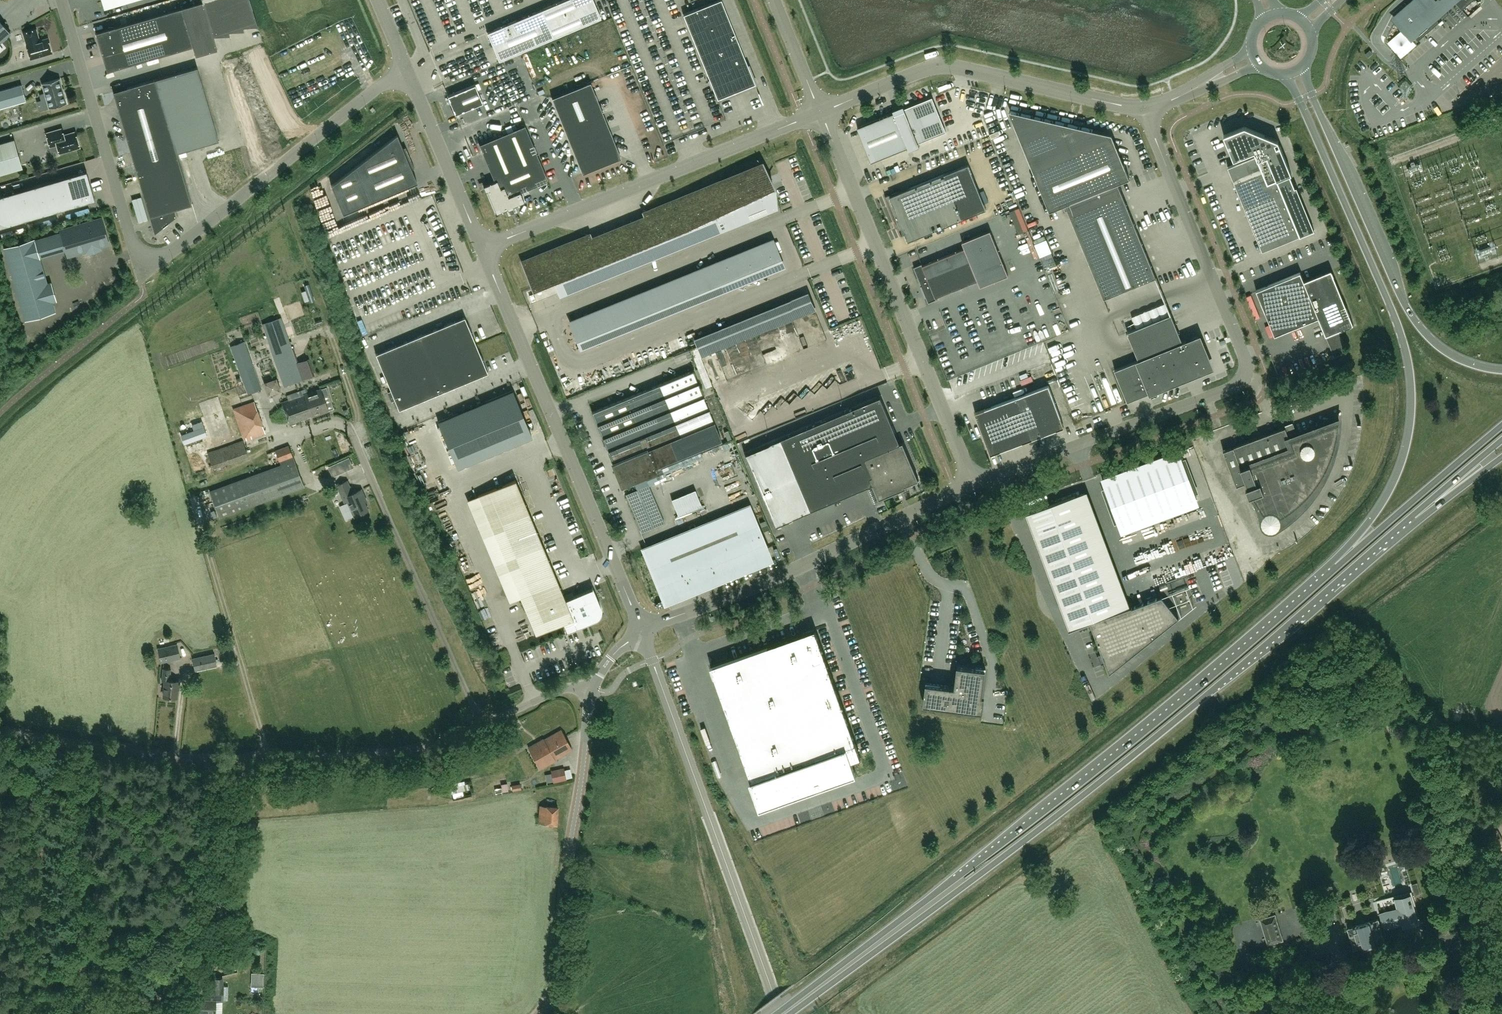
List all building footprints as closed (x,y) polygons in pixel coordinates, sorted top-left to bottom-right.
[(96,33),(101,52),(107,71),(193,46),(196,56),(217,50),(213,37),(230,36),(228,32),(243,31),(243,27),(258,27),(249,0),(203,0),(203,2),(182,8),(115,27),(96,33)] [(487,33),(499,61),(601,18),(593,0),(564,0),(487,33)] [(746,63),(721,0),(719,0),(683,15),(717,99),(755,84),(746,63)] [(1397,18),(1413,35),(1416,39),(1418,40),(1438,22),(1448,13),(1446,11),(1444,8),(1453,0),(1417,0),(1397,18)] [(1456,3),(1462,10),(1473,0),(1453,0),(1456,3)] [(0,21),(0,42),(11,33),(0,21)] [(31,59),(52,53),(47,38),(40,40),(36,29),(24,33),(27,44),(31,59)] [(610,51),(613,57),(622,53),(619,47),(610,51)] [(137,175),(155,234),(176,217),(174,209),(191,204),(176,151),(218,139),(197,66),(155,78),(113,92),(137,175)] [(49,108),(67,103),(59,78),(42,83),(49,108)] [(552,98),(582,174),(621,158),(591,82),(552,98)] [(21,85),(0,91),(0,109),(26,101),(21,85)] [(475,85),(448,96),(455,114),(482,103),(475,85)] [(947,132),(933,97),(904,109),(905,110),(895,114),(895,112),(857,127),(872,162),(908,147),(910,151),(920,147),(919,143),(947,132)] [(1111,139),(1014,117),(1039,177),(1036,178),(1050,211),(1066,205),(1104,298),(1156,277),(1118,183),(1130,178),(1124,164),(1122,165),(1111,139)] [(520,192),(548,181),(525,125),(479,145),(494,181),(483,186),(484,186),(486,190),(485,190),(485,191),(487,190),(496,213),(507,208),(508,210),(509,209),(508,208),(512,207),(513,208),(513,207),(513,206),(524,201),(520,192)] [(1363,136),(1375,132),(1372,125),(1361,129),(1363,136)] [(1236,159),(1237,163),(1228,167),(1262,251),(1300,236),(1314,230),(1297,187),(1295,187),(1290,174),(1292,174),(1280,145),(1277,147),(1275,143),(1278,141),(1245,127),(1224,135),(1234,160),(1236,159)] [(60,153),(79,147),(75,132),(63,135),(61,129),(46,133),(50,146),(57,144),(60,153)] [(403,148),(397,134),(331,185),(343,214),(417,182),(411,169),(414,168),(405,147),(403,148)] [(22,168),(14,139),(0,144),(0,175),(22,168)] [(675,139),(666,142),(670,155),(679,152),(675,139)] [(1001,161),(992,164),(994,171),(1003,167),(1001,161)] [(909,241),(964,218),(986,209),(968,164),(900,192),(899,191),(886,196),(886,195),(885,196),(901,236),(902,235),(900,229),(903,228),(909,241)] [(764,179),(765,179),(761,168),(643,215),(643,217),(592,238),(591,236),(523,263),(534,290),(554,282),(559,293),(775,206),(764,179)] [(86,171),(0,197),(0,228),(77,205),(95,200),(90,183),(86,171)] [(1026,235),(1031,233),(1022,206),(1017,208),(1026,235)] [(61,231),(67,250),(68,255),(88,250),(89,252),(99,249),(98,247),(108,244),(101,219),(61,231)] [(936,297),(978,280),(980,287),(1009,275),(990,230),(962,242),(965,248),(923,265),(923,263),(914,267),(921,285),(921,287),(922,287),(926,295),(925,295),(925,297),(926,297),(928,303),(937,299),(936,297)] [(1174,230),(1161,235),(1163,241),(1176,237),(1174,230)] [(1041,256),(1038,250),(1051,245),(1046,234),(1030,240),(1037,258),(1041,256)] [(39,258),(34,241),(34,239),(5,248),(26,320),(55,311),(52,302),(56,300),(51,282),(47,284),(39,258)] [(782,265),(772,242),(699,271),(571,323),(581,346),(737,283),(782,265)] [(1054,252),(1043,253),(1044,265),(1056,263),(1054,252)] [(1353,324),(1337,284),(1331,270),(1304,281),(1301,272),(1256,290),(1275,335),(1318,318),(1326,335),(1353,324)] [(699,353),(818,314),(811,291),(692,331),(699,353)] [(1165,301),(1133,315),(1136,322),(1168,307),(1165,301)] [(1207,365),(1204,357),(1196,338),(1187,342),(1186,340),(1183,342),(1171,312),(1170,312),(1170,314),(1127,332),(1138,358),(1135,359),(1114,368),(1128,401),(1149,392),(1150,395),(1158,391),(1156,386),(1207,365)] [(282,317),(262,324),(284,387),(303,380),(312,377),(307,361),(298,363),(292,346),(282,317)] [(376,354),(387,382),(399,410),(488,373),(465,317),(376,354)] [(834,337),(842,336),(841,329),(833,330),(834,337)] [(1347,352),(1339,332),(1327,338),(1334,357),(1347,352)] [(248,394),(262,389),(245,341),(230,346),(248,394)] [(1063,343),(1053,345),(1055,351),(1064,349),(1063,343)] [(720,347),(714,350),(721,367),(727,364),(720,347)] [(693,370),(592,412),(613,463),(612,464),(613,465),(616,464),(622,479),(632,475),(633,477),(655,468),(654,467),(721,440),(693,370)] [(607,370),(593,375),(595,382),(610,376),(607,370)] [(963,377),(953,380),(955,387),(965,383),(963,377)] [(275,380),(267,383),(270,392),(279,389),(275,380)] [(1064,427),(1061,417),(1049,385),(985,409),(975,413),(991,454),(1064,427)] [(290,424),(328,411),(321,389),(308,394),(307,389),(291,395),(292,399),(282,403),(290,424)] [(512,390),(438,422),(458,468),(532,437),(512,390)] [(906,486),(919,480),(903,442),(900,443),(880,397),(781,439),(744,454),(775,526),(811,510),(873,484),(879,499),(907,487),(906,486)] [(254,401),(232,409),(244,441),(266,434),(254,401)] [(395,419),(401,430),(409,426),(403,415),(395,419)] [(1320,480),(1322,476),(1324,473),(1326,469),(1328,466),(1330,462),(1331,458),(1333,455),(1334,451),(1335,447),(1336,443),(1337,439),(1338,436),(1338,432),(1339,428),(1339,424),(1339,420),(1291,438),(1290,438),(1286,427),(1233,446),(1233,447),(1223,450),(1237,486),(1246,482),(1248,486),(1246,487),(1249,496),(1253,495),(1255,499),(1257,503),(1260,507),(1262,511),(1265,515),(1268,519),(1271,522),(1275,520),(1278,518),(1282,516),(1286,514),(1289,512),(1293,509),(1296,507),(1299,504),(1302,501),(1305,498),(1308,496),(1311,493),(1313,489),(1316,486),(1318,483),(1320,480)] [(210,491),(219,517),(304,486),(289,445),(275,450),(281,465),(210,491)] [(247,445),(210,458),(213,465),(223,461),(224,464),(250,455),(247,445)] [(541,452),(543,463),(552,461),(550,451),(541,452)] [(1172,460),(1104,485),(1107,495),(1115,516),(1119,526),(1197,497),(1193,487),(1185,466),(1182,456),(1172,460)] [(666,524),(648,473),(635,478),(638,488),(628,492),(641,532),(666,524)] [(601,607),(597,597),(592,587),(592,588),(565,599),(515,480),(478,495),(536,634),(563,623),(567,631),(566,632),(595,620),(596,620),(597,619),(598,618),(599,618),(599,617),(600,616),(601,615),(601,614),(601,613),(601,612),(602,611),(602,610),(601,609),(601,608),(601,607)] [(355,517),(368,511),(363,499),(365,498),(361,489),(353,493),(347,481),(337,485),(345,502),(348,501),(355,517)] [(1026,514),(1059,602),(1109,583),(1076,495),(1026,514)] [(667,595),(717,574),(768,554),(750,510),(649,551),(667,595)] [(1168,542),(1171,549),(1173,548),(1175,553),(1179,551),(1177,546),(1182,545),(1179,538),(1168,542)] [(1146,565),(1171,553),(1168,548),(1156,554),(1154,550),(1141,556),(1146,565)] [(1173,589),(1166,591),(1168,598),(1187,593),(1185,585),(1172,588),(1173,589)] [(1179,617),(1176,619),(1168,609),(1165,611),(1164,609),(1161,599),(1160,597),(1157,598),(1132,607),(1132,606),(1069,630),(1090,622),(1101,652),(1098,654),(1101,663),(1105,662),(1109,673),(1168,626),(1179,618),(1179,617)] [(815,629),(711,667),(751,780),(750,781),(760,809),(791,798),(790,795),(855,772),(852,761),(861,758),(815,629)] [(180,658),(181,657),(178,648),(177,644),(157,649),(161,663),(181,658),(180,658)] [(195,671),(217,666),(214,653),(192,658),(195,671)] [(985,695),(983,695),(986,669),(957,665),(955,686),(926,683),(923,704),(983,712),(985,695)] [(178,690),(179,681),(170,680),(171,669),(163,668),(162,681),(165,681),(163,697),(176,698),(177,689),(178,690)] [(528,747),(540,769),(555,760),(555,759),(572,750),(561,730),(544,739),(543,738),(528,747)] [(551,772),(553,782),(566,779),(564,770),(551,772)] [(451,794),(469,790),(468,784),(450,788),(451,794)] [(542,822),(558,821),(557,803),(541,804),(542,822)] [(1384,940),(1380,927),(1385,926),(1386,927),(1385,928),(1385,929),(1386,928),(1403,923),(1404,928),(1418,924),(1410,897),(1396,900),(1399,910),(1381,915),(1381,916),(1382,916),(1384,921),(1379,923),(1379,920),(1348,929),(1354,949),(1363,946),(1365,951),(1376,948),(1375,943),(1384,940)] [(1275,915),(1260,919),(1268,944),(1283,940),(1275,915)] [(232,950),(229,962),(238,965),(242,952),(232,950)] [(223,985),(222,985),(223,978),(213,978),(213,983),(205,983),(205,999),(216,999),(216,1000),(223,1000),(223,985)] [(216,1000),(216,999),(205,999),(195,998),(194,1013),(215,1013),(216,1000)]
